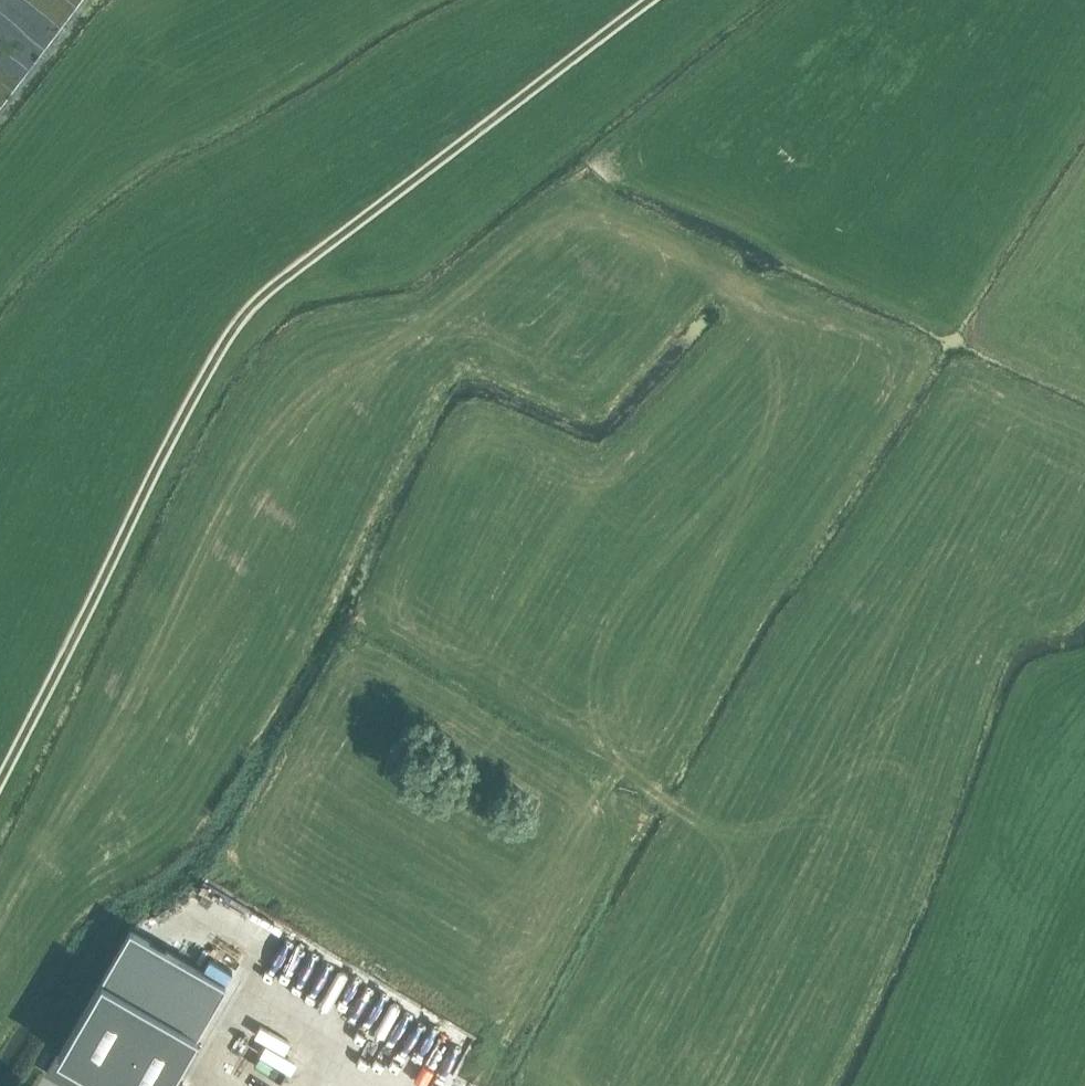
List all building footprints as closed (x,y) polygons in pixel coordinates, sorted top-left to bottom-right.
[(47,1071),(73,1085),(182,1085),(184,1083),(172,1075),(227,980),(131,925),(102,975),(57,1052),(58,1052),(50,1066),(47,1071)]
